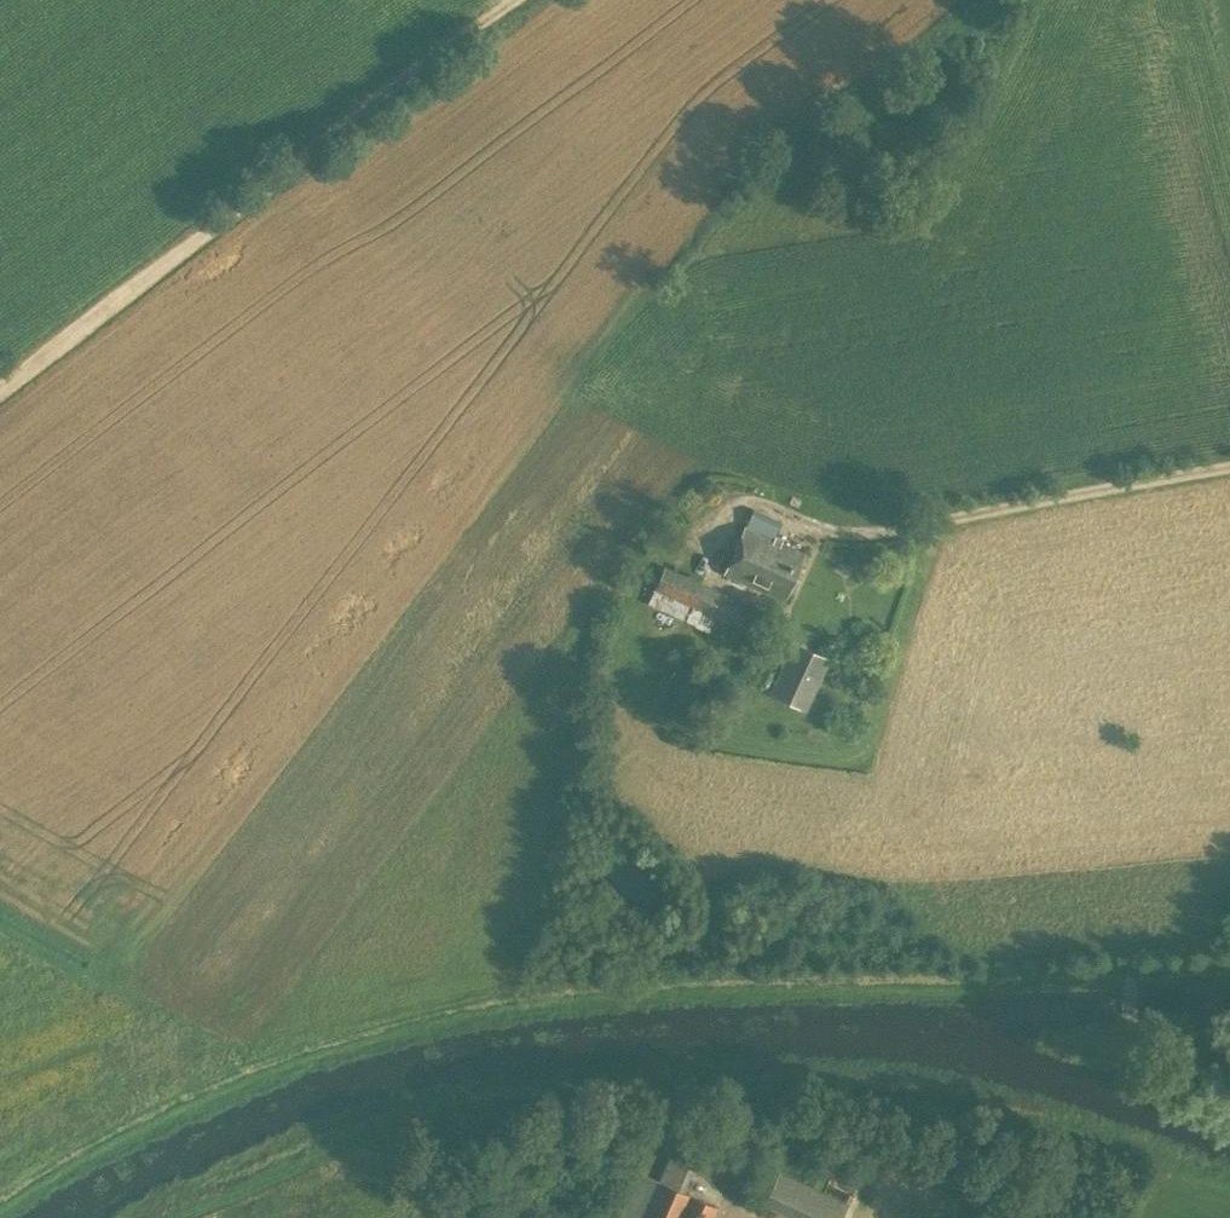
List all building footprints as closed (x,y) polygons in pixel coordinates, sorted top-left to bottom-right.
[(725,574),(784,600),(804,553),(745,527),(725,574)] [(759,606),(664,565),(647,606),(707,631),(713,617),(748,632),(759,606)] [(792,641),(769,694),(806,710),(830,658),(792,641)] [(642,1217),(711,1217),(717,1205),(684,1190),(696,1164),(685,1159),(688,1153),(680,1150),(677,1156),(671,1153),(642,1217)] [(762,1204),(790,1217),(841,1217),(848,1203),(779,1169),(762,1204)]
